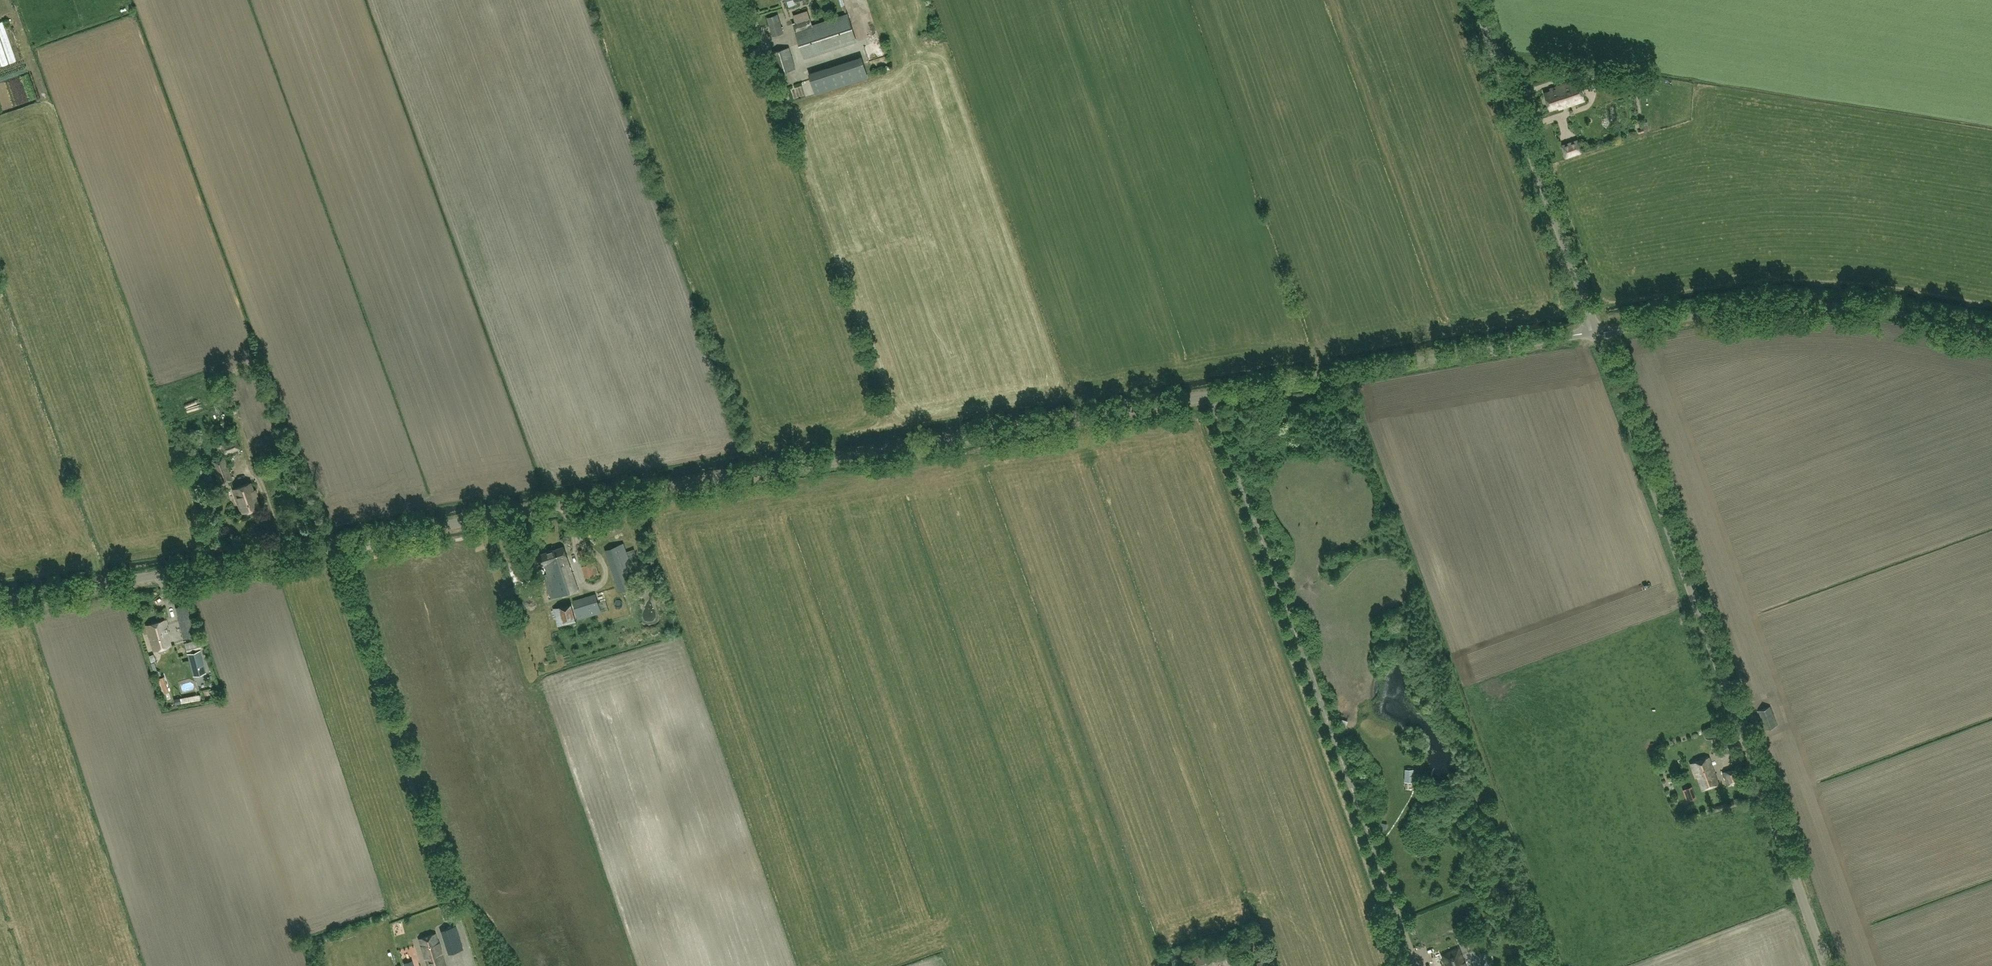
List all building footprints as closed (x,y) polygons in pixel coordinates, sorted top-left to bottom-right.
[(808,6),(786,13),(789,24),(792,24),(803,58),(856,42),(847,14),(812,25),(809,18),(812,17),(808,6)] [(783,33),(779,21),(777,15),(767,18),(769,24),(772,36),(783,33)] [(11,21),(3,25),(7,33),(15,29),(11,21)] [(0,36),(0,46),(0,50),(9,49),(7,35),(0,36)] [(880,42),(868,46),(873,58),(885,54),(880,42)] [(789,47),(769,53),(776,75),(795,69),(789,47)] [(816,90),(869,75),(863,54),(810,69),(816,90)] [(1573,67),(1561,71),(1563,77),(1576,73),(1583,73),(1583,67),(1573,67)] [(1638,77),(1637,88),(1654,90),(1656,79),(1638,77)] [(1577,79),(1550,89),(1551,91),(1544,93),(1550,109),(1558,107),(1559,109),(1585,100),(1577,79)] [(1560,145),(1565,158),(1582,152),(1578,139),(1560,145)] [(279,437),(282,447),(290,444),(287,434),(279,437)] [(220,443),(225,455),(240,450),(236,438),(220,443)] [(212,461),(220,483),(232,479),(223,456),(212,461)] [(195,480),(197,485),(213,480),(211,474),(195,480)] [(233,488),(241,512),(258,507),(251,483),(233,488)] [(207,484),(195,488),(196,492),(209,487),(207,484)] [(604,550),(618,591),(637,585),(623,543),(604,550)] [(563,546),(550,550),(538,554),(541,565),(544,564),(547,575),(543,576),(550,597),(577,589),(567,557),(566,557),(563,546)] [(594,560),(589,562),(589,563),(581,566),(585,579),(596,576),(595,573),(598,572),(594,560)] [(534,577),(530,566),(520,570),(523,580),(534,577)] [(572,600),(578,619),(600,611),(594,593),(572,600)] [(557,625),(575,620),(572,602),(553,608),(557,625)] [(191,618),(179,622),(183,639),(196,635),(191,618)] [(147,626),(154,651),(171,647),(164,621),(147,626)] [(201,650),(187,654),(193,677),(207,673),(201,650)] [(1770,706),(1758,710),(1765,729),(1776,725),(1770,706)] [(1718,735),(1718,746),(1728,745),(1727,735),(1718,735)] [(1695,772),(1702,790),(1718,784),(1712,768),(1712,767),(1708,756),(1690,763),(1694,773),(1695,772)] [(1737,767),(1722,773),(1727,785),(1741,780),(1737,767)] [(1413,772),(1414,768),(1405,768),(1404,780),(1413,781),(1413,777),(1417,777),(1417,772),(1413,772)] [(1696,797),(1691,785),(1682,788),(1686,800),(1696,797)] [(452,910),(446,912),(448,920),(454,919),(452,910)] [(404,921),(396,924),(400,935),(408,933),(404,921)] [(463,949),(456,925),(440,930),(448,954),(463,949)] [(419,939),(427,965),(444,965),(435,934),(419,939)] [(1221,965),(1230,963),(1233,953),(1227,947),(1217,949),(1215,958),(1221,965)] [(1442,954),(1446,965),(1466,965),(1459,948),(1442,954)]
